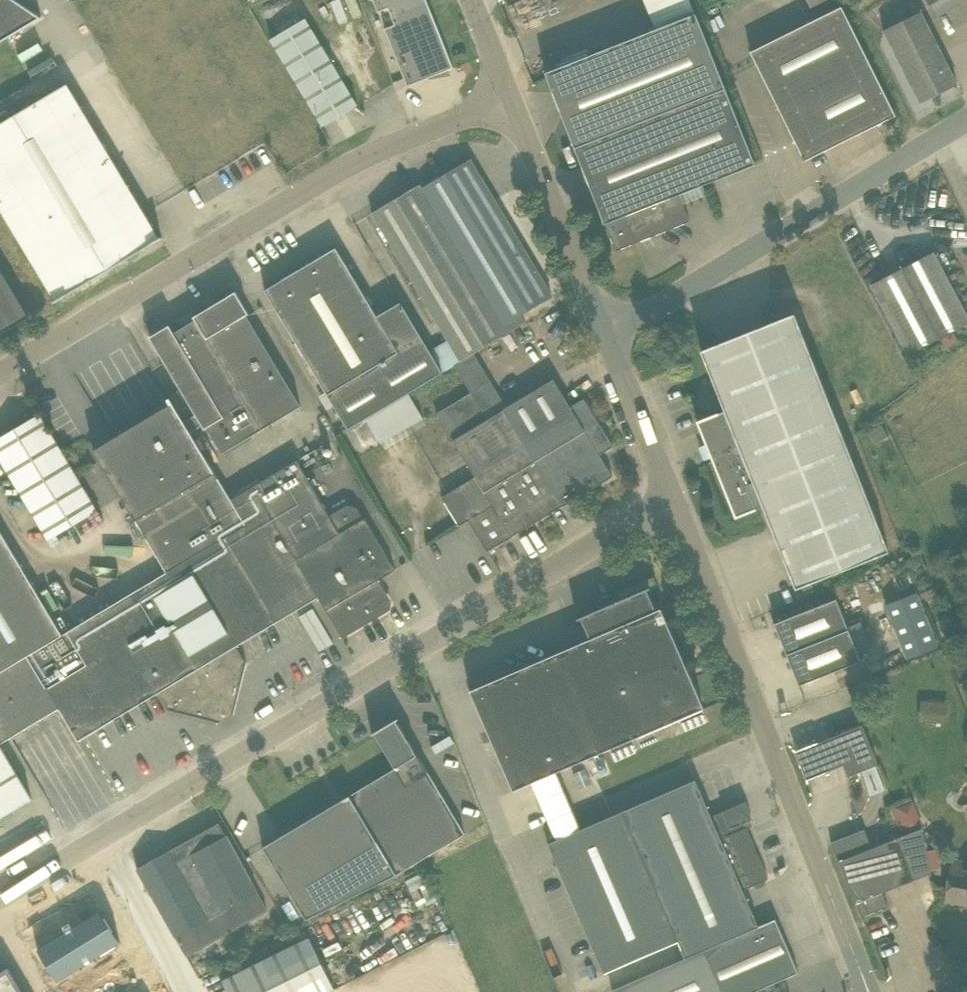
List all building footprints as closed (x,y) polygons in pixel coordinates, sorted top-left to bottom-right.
[(40,17),(15,0),(0,0),(0,41),(40,17)] [(378,12),(389,7),(395,24),(385,29),(408,86),(454,68),(427,0),(373,0),(378,12)] [(696,13),(691,0),(644,0),(656,29),(545,72),(605,224),(606,224),(616,251),(690,221),(680,195),(756,165),(696,13)] [(938,17),(966,0),(928,0),(938,17)] [(751,52),(805,161),(896,116),(842,7),(751,52)] [(884,30),(921,103),(958,85),(921,12),(884,30)] [(272,39),(323,126),(358,105),(307,18),(272,39)] [(162,237),(159,238),(67,84),(0,124),(0,206),(56,300),(54,301),(55,302),(163,238),(162,237)] [(476,351),(526,323),(521,315),(553,296),(471,159),(422,188),(416,187),(388,203),(476,351)] [(476,351),(388,203),(372,213),(447,339),(460,360),(476,351)] [(265,290),(348,428),(366,417),(381,442),(421,418),(407,393),(441,372),(428,350),(401,302),(378,316),(336,248),(297,271),(292,270),(287,272),(286,278),(265,290)] [(911,354),(915,362),(959,340),(954,332),(966,325),(966,320),(933,252),(872,284),(909,355),(911,354)] [(31,317),(0,267),(0,336),(31,317)] [(250,314),(236,292),(194,317),(262,429),(302,405),(247,315),(250,314)] [(697,421),(713,461),(736,518),(764,507),(796,589),(889,552),(795,314),(702,351),(725,410),(697,421)] [(170,325),(150,337),(206,428),(208,427),(224,453),(262,429),(194,317),(195,320),(174,332),(170,325)] [(447,339),(428,350),(441,372),(460,360),(447,339)] [(571,407),(554,379),(506,407),(537,459),(599,422),(585,398),(571,407)] [(506,407),(505,408),(490,381),(437,413),(475,477),(442,497),(459,524),(469,519),(470,520),(493,506),(485,490),(537,459),(506,407)] [(273,625),(318,597),(324,594),(302,554),(261,482),(233,499),(174,399),(171,400),(175,405),(97,451),(169,573),(64,635),(49,610),(0,639),(0,744),(59,710),(78,742),(159,694),(168,710),(221,723),(221,721),(233,714),(234,714),(247,662),(238,646),(273,625)] [(40,414),(0,438),(0,459),(49,542),(97,513),(40,414)] [(614,446),(599,422),(537,459),(566,505),(613,476),(600,454),(614,446)] [(488,551),(512,537),(563,506),(566,505),(537,459),(485,490),(493,506),(470,520),(488,551)] [(391,602),(391,601),(378,580),(395,570),(364,518),(357,506),(347,504),(328,515),(296,461),(261,482),(302,554),(324,594),(318,597),(343,638),(389,611),(391,609),(391,608),(392,607),(392,605),(392,604),(391,602)] [(0,529),(0,639),(49,610),(0,529)] [(923,602),(939,596),(935,587),(920,593),(923,602)] [(470,691),(513,791),(531,783),(556,772),(704,708),(661,608),(656,610),(649,593),(621,605),(619,601),(588,615),(587,614),(577,618),(578,620),(581,619),(590,639),(470,691)] [(787,654),(849,630),(837,599),(775,623),(787,654)] [(787,654),(799,685),(862,661),(849,630),(787,654)] [(921,700),(920,721),(948,723),(949,702),(921,700)] [(263,846),(274,864),(306,918),(395,874),(464,832),(418,754),(395,717),(373,731),(394,766),(263,846)] [(863,725),(832,737),(835,742),(843,764),(846,771),(848,776),(878,764),(863,725)] [(846,771),(835,742),(800,756),(811,785),(846,771)] [(3,824),(1,818),(32,799),(0,745),(0,825),(3,824)] [(580,789),(592,784),(586,768),(573,773),(580,789)] [(557,840),(581,829),(556,772),(531,783),(557,840)] [(759,927),(759,926),(743,890),(769,879),(744,822),(752,819),(745,802),(712,816),(696,780),(581,829),(557,840),(548,843),(604,974),(678,942),(686,958),(686,959),(759,927)] [(905,833),(923,826),(913,800),(889,810),(895,823),(896,823),(900,832),(904,830),(905,833)] [(219,822),(178,845),(227,932),(266,911),(256,892),(259,891),(227,834),(226,835),(219,822)] [(915,879),(931,873),(922,828),(898,837),(915,879)] [(872,848),(865,829),(831,842),(862,917),(888,906),(883,892),(915,879),(898,837),(872,848)] [(137,869),(176,937),(186,955),(227,932),(178,845),(137,869)] [(965,870),(966,873),(950,871),(947,900),(966,903),(966,870),(965,870)] [(36,947),(56,980),(119,941),(99,909),(36,947)] [(774,983),(798,972),(775,919),(759,926),(759,927),(686,959),(686,958),(612,990),(613,991),(778,991),(774,983)] [(223,980),(229,991),(328,991),(335,989),(309,937),(223,980)] [(22,989),(9,967),(0,972),(0,991),(23,991),(22,989)]
